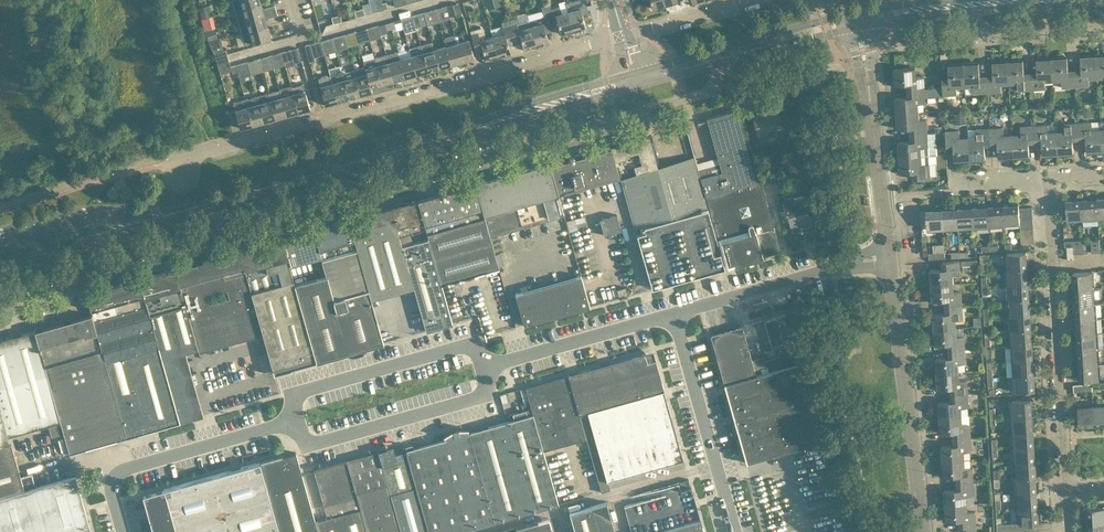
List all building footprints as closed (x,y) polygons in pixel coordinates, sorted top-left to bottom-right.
[(235,9),(261,2),(260,0),(233,0),(235,9)] [(382,2),(378,4),(377,0),(369,0),(372,12),(384,9),(382,2)] [(566,2),(568,10),(569,11),(574,30),(586,26),(585,24),(582,13),(589,11),(587,5),(586,0),(573,0),(566,2)] [(235,9),(239,21),(264,13),(261,2),(235,9)] [(455,4),(447,5),(450,15),(462,12),(459,2),(458,3),(455,3),(455,4)] [(550,3),(546,4),(551,23),(558,21),(561,33),(574,30),(569,11),(568,10),(562,12),(560,7),(559,6),(551,8),(550,3)] [(199,7),(201,16),(203,15),(203,13),(205,8),(210,7),(209,4),(199,7)] [(536,18),(530,20),(531,26),(537,45),(549,41),(546,29),(552,27),(551,23),(546,4),(542,6),(544,16),(536,18)] [(447,6),(436,9),(439,21),(450,18),(447,6)] [(203,15),(201,16),(202,19),(212,16),(210,7),(205,8),(203,13),(203,15)] [(436,9),(423,12),(427,25),(439,21),(436,9)] [(239,21),(242,32),(267,25),(264,13),(239,21)] [(417,14),(413,15),(416,27),(421,26),(417,14)] [(413,15),(401,18),(405,32),(416,29),(416,27),(413,15)] [(210,17),(202,19),(204,30),(206,30),(215,28),(212,16),(210,17)] [(537,45),(531,26),(531,25),(529,19),(519,22),(517,17),(509,19),(514,38),(515,42),(522,40),(524,48),(537,45)] [(505,33),(493,36),(498,55),(511,52),(508,44),(515,42),(514,38),(509,19),(502,21),(505,33)] [(267,25),(242,32),(245,44),(270,37),(267,25)] [(378,25),(367,28),(370,40),(382,36),(378,25)] [(498,55),(493,36),(486,38),(484,28),(481,27),(471,30),(477,52),(483,50),(485,59),(498,55)] [(367,28),(355,31),(358,43),(370,40),(367,28)] [(358,43),(355,31),(344,34),(347,46),(358,43)] [(245,44),(242,32),(235,34),(238,46),(245,44)] [(338,36),(333,37),(336,50),(348,47),(347,46),(344,34),(338,36)] [(456,35),(444,38),(451,64),(463,60),(458,42),(456,35)] [(333,37),(321,41),(325,53),(336,50),(333,37)] [(221,38),(209,41),(211,47),(222,44),(221,38)] [(444,38),(433,41),(440,67),(451,64),(444,38)] [(469,39),(458,42),(463,60),(474,57),(469,39)] [(325,53),(321,41),(310,44),(314,56),(325,53)] [(433,41),(421,45),(428,70),(440,67),(433,41)] [(222,44),(211,47),(213,53),(214,52),(224,49),(222,44)] [(421,45),(410,48),(417,73),(428,70),(421,45)] [(298,47),(282,52),(285,62),(293,60),(293,62),(302,60),(298,47)] [(410,48),(398,51),(406,76),(417,73),(410,48)] [(214,52),(218,63),(229,60),(226,49),(224,49),(214,52)] [(398,51),(387,54),(394,80),(406,76),(398,51)] [(282,52),(271,55),(274,68),(286,65),(285,62),(282,52)] [(387,54),(376,57),(383,83),(394,80),(387,54)] [(271,55),(259,58),(263,71),(274,68),(271,55)] [(1081,69),(1075,69),(1076,86),(1089,85),(1089,77),(1097,77),(1096,55),(1080,56),(1081,69)] [(364,61),(363,61),(364,66),(365,66),(371,86),(379,84),(383,83),(376,57),(364,61)] [(1068,57),(1052,58),(1054,80),(1062,79),(1062,87),(1076,86),(1075,69),(1068,70),(1068,57)] [(259,58),(247,61),(251,73),(251,74),(263,71),(259,58)] [(1037,72),(1031,72),(1032,88),(1045,88),(1045,80),(1054,80),(1052,58),(1037,59),(1037,72)] [(1024,59),(1008,60),(1009,82),(1018,82),(1018,89),(1032,88),(1031,72),(1025,73),(1024,59)] [(229,60),(218,63),(220,73),(232,70),(231,66),(229,60)] [(993,74),(987,75),(988,91),(1001,91),(1001,83),(1009,82),(1008,60),(992,61),(993,74)] [(247,61),(236,64),(238,72),(239,76),(251,73),(247,61)] [(979,62),(964,63),(965,85),(966,93),(988,91),(987,75),(980,75),(979,62)] [(965,85),(964,63),(948,64),(949,77),(942,78),(942,86),(943,86),(943,94),(957,93),(957,86),(965,85)] [(340,65),(328,68),(330,75),(331,75),(338,73),(340,70),(341,70),(340,65)] [(360,67),(354,69),(361,94),(372,90),(371,86),(365,66),(364,66),(360,67)] [(907,83),(908,90),(924,89),(924,87),(924,75),(916,75),(916,67),(894,68),(895,84),(907,83)] [(344,69),(342,70),(349,97),(361,94),(354,69),(346,71),(344,69)] [(338,73),(331,75),(338,100),(349,97),(342,70),(341,70),(340,70),(338,73)] [(338,100),(331,75),(330,75),(329,75),(326,74),(322,76),(320,78),(318,78),(326,104),(338,100)] [(942,77),(934,77),(935,86),(942,86),(942,78),(942,77)] [(303,83),(292,86),(299,111),(310,108),(303,83)] [(292,86),(280,89),(287,114),(299,111),(292,86)] [(908,96),(896,97),(896,113),(918,111),(918,103),(925,102),(925,97),(943,95),(943,94),(943,86),(937,87),(924,87),(924,89),(908,90),(908,96)] [(280,89),(269,92),(276,117),(287,114),(280,89)] [(269,92),(257,95),(264,121),(276,117),(269,92)] [(257,95),(246,99),(253,124),(264,121),(257,95)] [(253,124),(246,99),(233,102),(240,127),(253,124)] [(720,163),(699,169),(701,177),(706,196),(761,180),(748,135),(748,133),(750,133),(748,128),(746,128),(741,108),(707,118),(712,135),(720,163)] [(756,126),(748,128),(750,133),(758,130),(761,142),(769,139),(767,133),(782,128),(783,132),(784,131),(785,135),(794,133),(788,113),(780,115),(778,109),(753,116),(756,126)] [(910,127),(911,134),(927,133),(926,119),(919,119),(918,111),(896,113),(897,128),(910,127)] [(966,117),(955,118),(955,126),(967,125),(966,117)] [(1100,120),(1078,122),(1079,138),(1086,138),(1087,151),(1102,150),(1100,120)] [(1065,130),(1057,131),(1058,152),(1074,151),(1073,139),(1079,138),(1078,122),(1064,123),(1065,130)] [(1047,124),(1034,125),(1035,141),(1042,141),(1043,154),(1058,152),(1057,131),(1048,131),(1047,124)] [(1021,133),(1013,134),(1014,155),(1029,154),(1029,142),(1035,141),(1034,125),(1020,126),(1021,133)] [(977,136),(968,136),(970,158),(985,157),(985,145),(991,144),(990,127),(976,128),(977,136)] [(1003,127),(990,127),(991,144),(998,144),(999,156),(1014,155),(1013,134),(1004,134),(1003,127)] [(970,158),(968,136),(959,137),(959,129),(945,130),(946,147),(954,146),(954,159),(970,158)] [(898,141),(899,157),(936,154),(935,132),(927,133),(911,134),(911,140),(898,141)] [(635,227),(709,207),(706,196),(701,177),(695,155),(658,166),(649,134),(611,144),(620,176),(634,227),(635,227)] [(550,162),(559,194),(620,176),(611,144),(611,145),(611,147),(575,157),(575,156),(574,156),(573,155),(572,156),(571,156),(570,157),(569,158),(569,159),(551,164),(550,162)] [(913,178),(930,177),(929,164),(936,163),(936,167),(947,167),(946,154),(936,154),(899,157),(900,172),(913,171),(913,178)] [(477,183),(475,183),(490,236),(564,215),(558,194),(559,194),(550,162),(548,162),(549,166),(546,167),(545,164),(531,168),(531,169),(494,180),(494,179),(480,183),(481,186),(478,187),(477,183)] [(706,196),(709,207),(726,265),(726,268),(764,258),(763,255),(781,250),(761,180),(706,196)] [(418,200),(426,229),(428,238),(438,273),(441,284),(499,268),(490,236),(475,183),(418,200)] [(784,222),(789,220),(793,233),(803,230),(802,226),(813,223),(804,193),(786,198),(785,195),(781,196),(786,213),(781,214),(784,222)] [(1083,218),(1098,217),(1097,198),(1082,199),(1083,218)] [(1067,219),(1083,218),(1082,199),(1066,200),(1067,219)] [(392,207),(391,207),(399,237),(426,229),(418,200),(396,206),(396,207),(393,208),(392,207)] [(1020,221),(1019,214),(1018,204),(1003,205),(1004,224),(1020,223),(1020,221)] [(989,225),(1004,224),(1003,205),(988,206),(989,225)] [(974,226),(989,225),(988,206),(972,207),(974,226)] [(399,237),(391,207),(349,219),(368,289),(371,299),(414,287),(402,245),(402,246),(399,237)] [(726,265),(709,207),(635,227),(652,286),(726,265)] [(958,227),(974,226),(972,207),(957,208),(958,227)] [(943,228),(958,227),(957,208),(942,209),(943,228)] [(928,228),(943,228),(942,209),(926,210),(928,228)] [(600,218),(604,235),(621,230),(617,214),(600,218)] [(327,275),(334,299),(368,289),(349,219),(345,220),(345,221),(338,223),(338,222),(314,229),(322,257),(327,275)] [(314,232),(283,241),(283,242),(290,266),(322,257),(314,229),(313,229),(314,232)] [(284,370),(316,361),(295,284),(283,242),(282,238),(240,250),(263,334),(274,373),(275,373),(274,371),(284,368),(284,370)] [(428,238),(402,245),(414,287),(426,331),(436,328),(445,326),(453,324),(441,284),(438,273),(428,238)] [(1091,239),(1092,252),(1100,252),(1099,239),(1091,239)] [(1074,253),(1085,253),(1084,240),(1064,241),(1065,246),(1067,246),(1074,246),(1074,253)] [(184,265),(176,267),(196,338),(199,349),(200,352),(263,334),(240,250),(240,249),(231,252),(231,253),(184,266),(184,265)] [(1007,252),(1008,268),(1027,267),(1026,251),(1007,252)] [(930,269),(931,284),(953,283),(952,274),(960,274),(959,260),(943,261),(943,268),(930,269)] [(140,279),(147,306),(159,349),(196,338),(176,267),(174,268),(175,269),(140,279)] [(1008,268),(1009,283),(1028,282),(1027,267),(1008,268)] [(1073,272),(1074,288),(1093,286),(1092,271),(1073,272)] [(540,319),(540,321),(541,320),(541,319),(543,319),(543,320),(544,320),(544,318),(570,311),(571,312),(572,312),(571,310),(574,310),(574,311),(575,311),(574,310),(577,309),(577,310),(578,310),(578,309),(580,308),(580,309),(581,309),(581,308),(585,306),(586,308),(590,307),(581,274),(515,293),(525,325),(529,324),(529,323),(534,321),(534,322),(535,322),(535,321),(537,320),(537,322),(538,321),(538,320),(540,319)] [(327,275),(295,284),(316,361),(316,362),(330,358),(345,354),(346,354),(348,354),(349,355),(351,355),(352,355),(353,355),(355,354),(357,354),(360,353),(362,352),(364,351),(365,350),(367,349),(369,347),(384,343),(371,299),(368,289),(334,299),(327,275)] [(147,306),(140,279),(139,277),(132,279),(133,283),(125,285),(124,282),(90,292),(90,291),(86,292),(92,312),(94,321),(147,306)] [(1007,299),(1010,298),(1029,297),(1028,282),(1009,283),(1006,283),(1007,299)] [(945,299),(946,306),(962,305),(961,291),(954,291),(953,283),(931,284),(932,300),(945,299)] [(617,289),(619,298),(629,296),(626,286),(617,289)] [(1074,288),(1075,303),(1094,302),(1093,286),(1074,288)] [(1010,298),(1011,314),(1030,313),(1029,297),(1010,298)] [(1075,303),(1076,318),(1095,317),(1094,302),(1075,303)] [(933,313),(934,328),(956,327),(955,319),(963,318),(962,305),(946,306),(946,312),(933,313)] [(180,422),(159,349),(147,306),(94,321),(102,350),(127,437),(180,422)] [(45,366),(102,350),(94,321),(92,312),(70,319),(70,317),(63,319),(64,320),(35,329),(35,330),(45,366)] [(1011,314),(1012,329),(1031,328),(1030,313),(1011,314)] [(771,344),(780,342),(792,338),(785,314),(764,320),(767,320),(774,343),(771,344)] [(1076,318),(1077,334),(1096,332),(1095,317),(1076,318)] [(712,334),(710,335),(724,384),(756,375),(755,370),(761,368),(758,358),(752,360),(742,326),(712,334)] [(956,327),(934,328),(935,344),(948,343),(948,349),(965,348),(964,335),(956,335),(956,327)] [(1012,329),(1013,345),(1032,343),(1031,328),(1012,329)] [(25,489),(36,486),(32,473),(22,476),(12,442),(11,442),(10,435),(61,421),(45,366),(35,330),(0,340),(0,496),(25,489)] [(1077,334),(1078,349),(1097,348),(1096,332),(1077,334)] [(196,338),(159,349),(180,422),(204,416),(186,352),(199,349),(196,338)] [(766,359),(769,371),(799,363),(792,338),(780,342),(782,350),(777,358),(767,361),(766,359)] [(1013,345),(1014,360),(1033,359),(1032,343),(1013,345)] [(936,357),(937,372),(959,371),(958,362),(965,362),(965,348),(948,349),(949,356),(936,357)] [(1078,349),(1079,364),(1098,363),(1097,348),(1078,349)] [(127,437),(102,350),(45,366),(61,421),(70,454),(127,437)] [(647,353),(568,375),(579,414),(664,389),(655,358),(647,353)] [(256,355),(223,363),(226,374),(233,372),(235,380),(237,380),(236,375),(259,370),(256,355)] [(1014,360),(1015,375),(1034,374),(1033,359),(1014,360)] [(756,375),(724,384),(747,462),(821,441),(799,363),(769,371),(756,375)] [(1098,363),(1079,364),(1080,380),(1099,379),(1098,371),(1098,363)] [(951,387),(951,394),(967,393),(967,379),(959,379),(959,371),(937,372),(938,388),(951,387)] [(1034,374),(1015,375),(1016,391),(1035,390),(1034,374)] [(526,387),(531,408),(543,451),(586,439),(579,414),(568,375),(526,387)] [(1074,384),(1074,391),(1093,389),(1092,382),(1074,384)] [(664,389),(579,414),(586,439),(601,492),(610,489),(607,480),(684,459),(664,389)] [(939,401),(939,416),(961,415),(961,407),(968,406),(967,393),(951,394),(951,400),(939,401)] [(1012,399),(1013,415),(1032,414),(1031,398),(1012,399)] [(1094,405),(1095,424),(1103,423),(1103,404),(1094,405)] [(1095,424),(1094,405),(1078,406),(1079,425),(1095,424)] [(406,451),(429,531),(458,531),(558,504),(543,451),(531,408),(508,414),(510,420),(468,432),(467,429),(457,431),(458,432),(454,433),(454,432),(445,436),(445,438),(406,449),(406,451)] [(1013,415),(1014,430),(1033,429),(1032,414),(1013,415)] [(953,431),(954,438),(970,437),(969,415),(961,415),(939,416),(940,432),(953,431)] [(1014,430),(1015,446),(1034,445),(1033,429),(1014,430)] [(941,445),(942,461),(964,459),(964,451),(971,450),(970,437),(954,438),(954,444),(941,445)] [(1015,446),(1016,461),(1035,460),(1034,445),(1015,446)] [(378,450),(401,531),(429,531),(406,451),(396,454),(393,446),(378,450)] [(347,460),(368,531),(401,531),(378,450),(347,459),(347,460)] [(261,462),(280,531),(319,531),(316,519),(297,452),(261,462)] [(956,475),(957,482),(973,481),(972,467),(965,468),(964,459),(942,461),(943,476),(956,475)] [(316,519),(319,531),(368,531),(347,460),(336,464),(335,466),(329,467),(328,466),(317,469),(316,468),(314,468),(328,516),(316,519)] [(1016,461),(1017,477),(1036,475),(1035,460),(1016,461)] [(261,462),(165,489),(165,490),(160,491),(160,490),(143,495),(146,503),(148,502),(156,531),(280,531),(261,462)] [(0,496),(0,531),(76,531),(91,528),(82,496),(76,475),(36,486),(25,489),(0,496)] [(1017,477),(1018,492),(1037,491),(1036,475),(1017,477)] [(688,478),(680,481),(682,488),(690,485),(688,478)] [(957,489),(944,489),(945,505),(967,504),(974,503),(974,495),(973,481),(957,482),(957,489)] [(1018,492),(1019,507),(1038,506),(1037,491),(1018,492)] [(592,505),(599,531),(615,531),(606,501),(592,505)] [(945,505),(946,521),(959,520),(960,531),(976,531),(975,511),(968,512),(967,504),(945,505)] [(592,505),(569,512),(575,531),(599,531),(592,505)] [(1038,506),(1019,507),(1020,523),(997,524),(997,531),(1035,529),(1034,522),(1039,522),(1038,506)] [(1089,523),(1103,522),(1103,506),(1088,507),(1089,523)] [(700,518),(650,531),(704,531),(700,518)] [(1089,531),(1103,531),(1103,522),(1089,523),(1089,531)]
